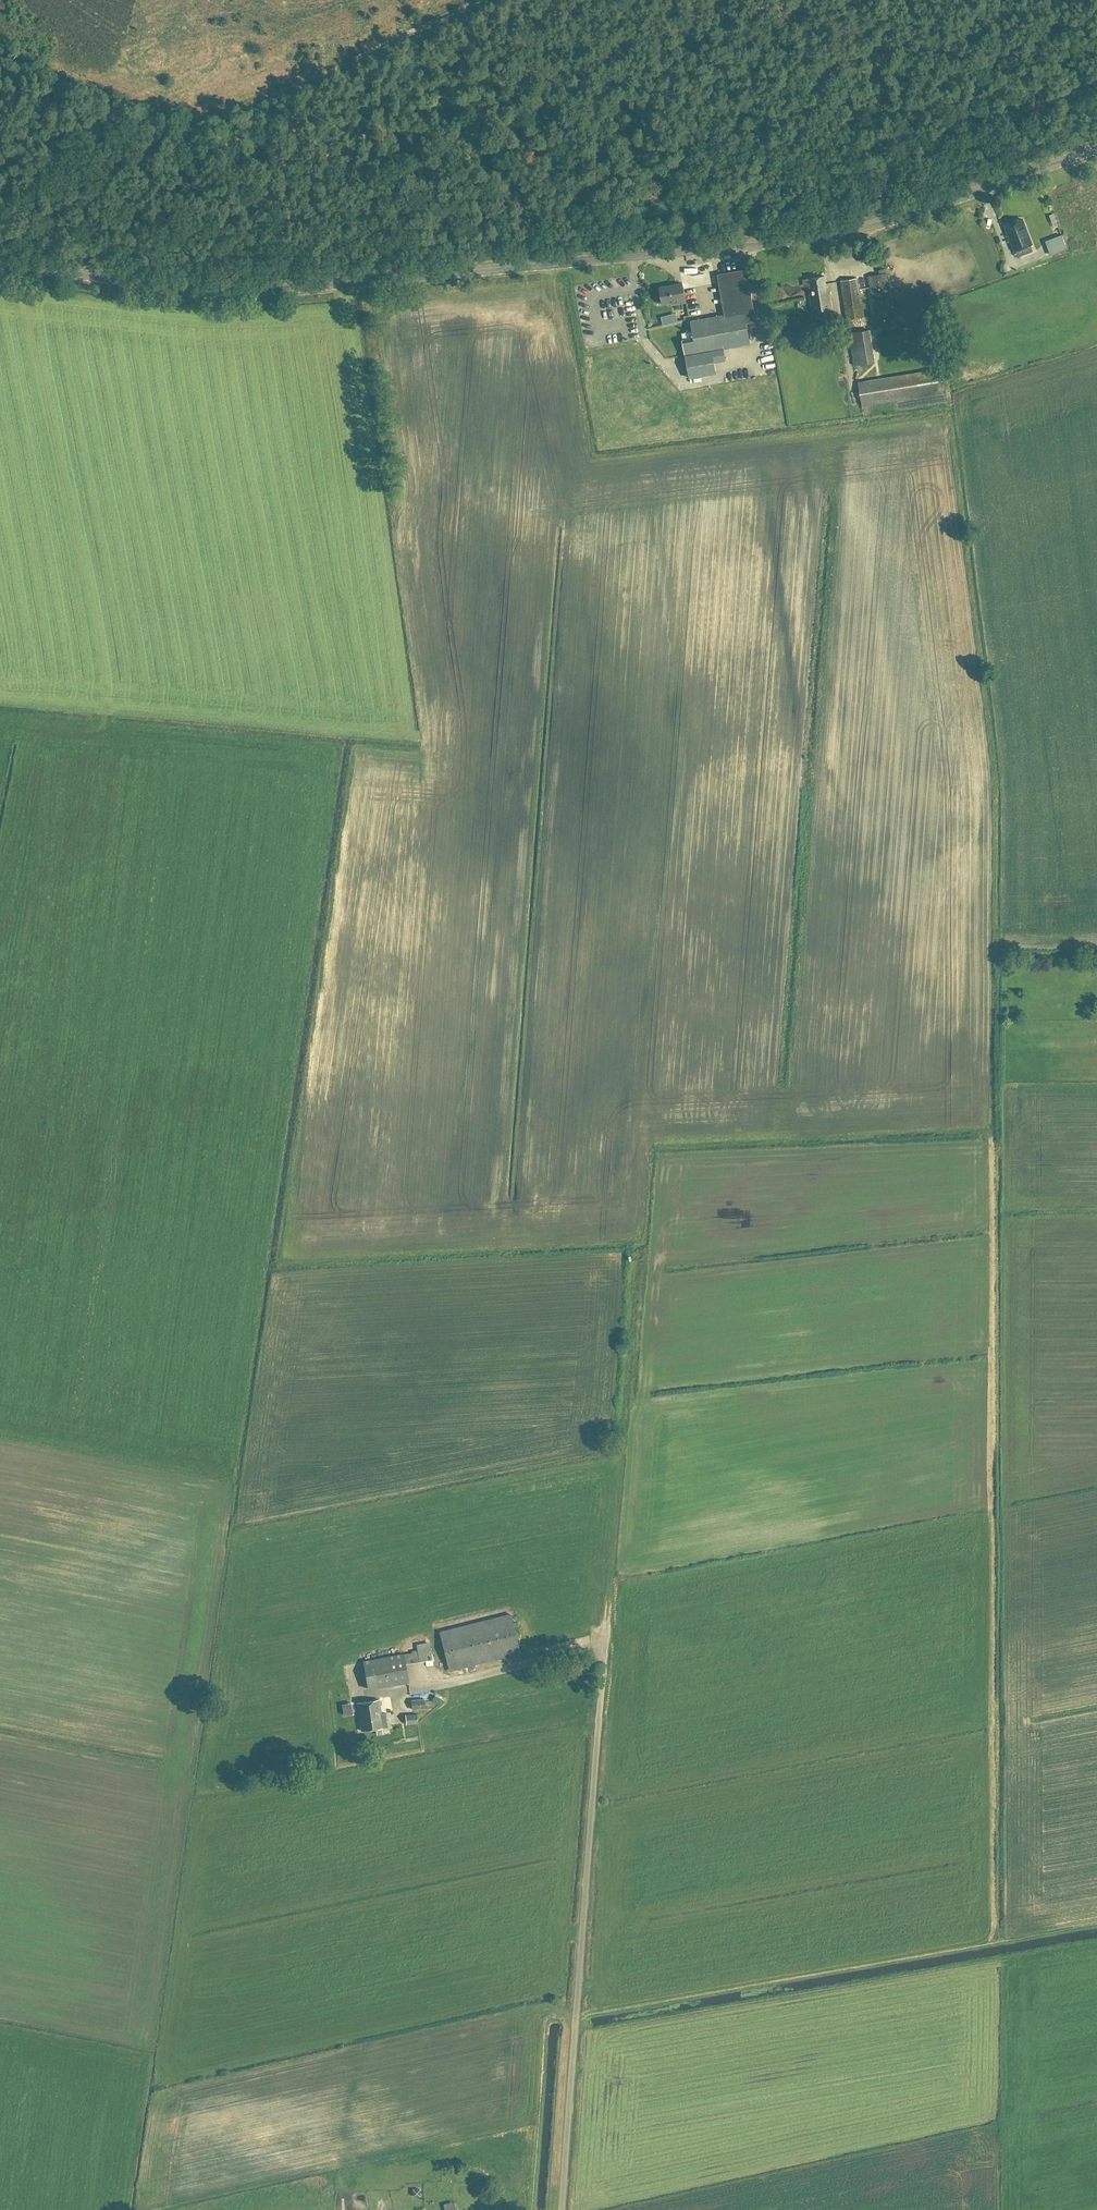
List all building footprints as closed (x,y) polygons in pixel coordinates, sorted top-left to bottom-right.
[(1024,254),(1033,250),(1031,244),(1032,243),(1022,218),(1006,224),(1015,249),(1021,247),(1024,254)] [(1047,240),(1052,254),(1067,248),(1062,234),(1047,240)] [(751,344),(747,323),(757,322),(750,280),(749,280),(748,271),(720,275),(727,314),(691,321),(694,338),(682,340),(685,355),(689,379),(717,373),(715,363),(726,361),(724,348),(751,344)] [(877,328),(895,325),(886,272),(869,275),(877,328)] [(809,286),(813,313),(833,310),(830,291),(828,292),(825,276),(809,278),(811,286),(809,286)] [(864,316),(858,277),(841,280),(847,319),(864,316)] [(672,303),(686,301),(683,283),(660,287),(663,303),(671,301),(672,303)] [(823,332),(835,330),(833,320),(821,321),(823,332)] [(868,359),(861,326),(849,329),(856,361),(868,359)] [(764,351),(764,364),(777,364),(776,351),(764,351)] [(863,405),(947,391),(943,368),(859,382),(863,405)] [(450,1670),(521,1652),(511,1614),(440,1632),(450,1670)] [(423,1642),(423,1657),(431,1656),(431,1642),(423,1642)] [(409,1681),(404,1654),(363,1661),(369,1689),(409,1681)] [(413,1709),(426,1708),(425,1698),(412,1699),(413,1709)] [(362,1730),(388,1726),(386,1713),(382,1713),(380,1699),(358,1703),(362,1730)] [(407,1724),(418,1723),(417,1713),(406,1714),(407,1724)] [(446,2209),(455,2209),(452,2201),(444,2204),(446,2209)]
